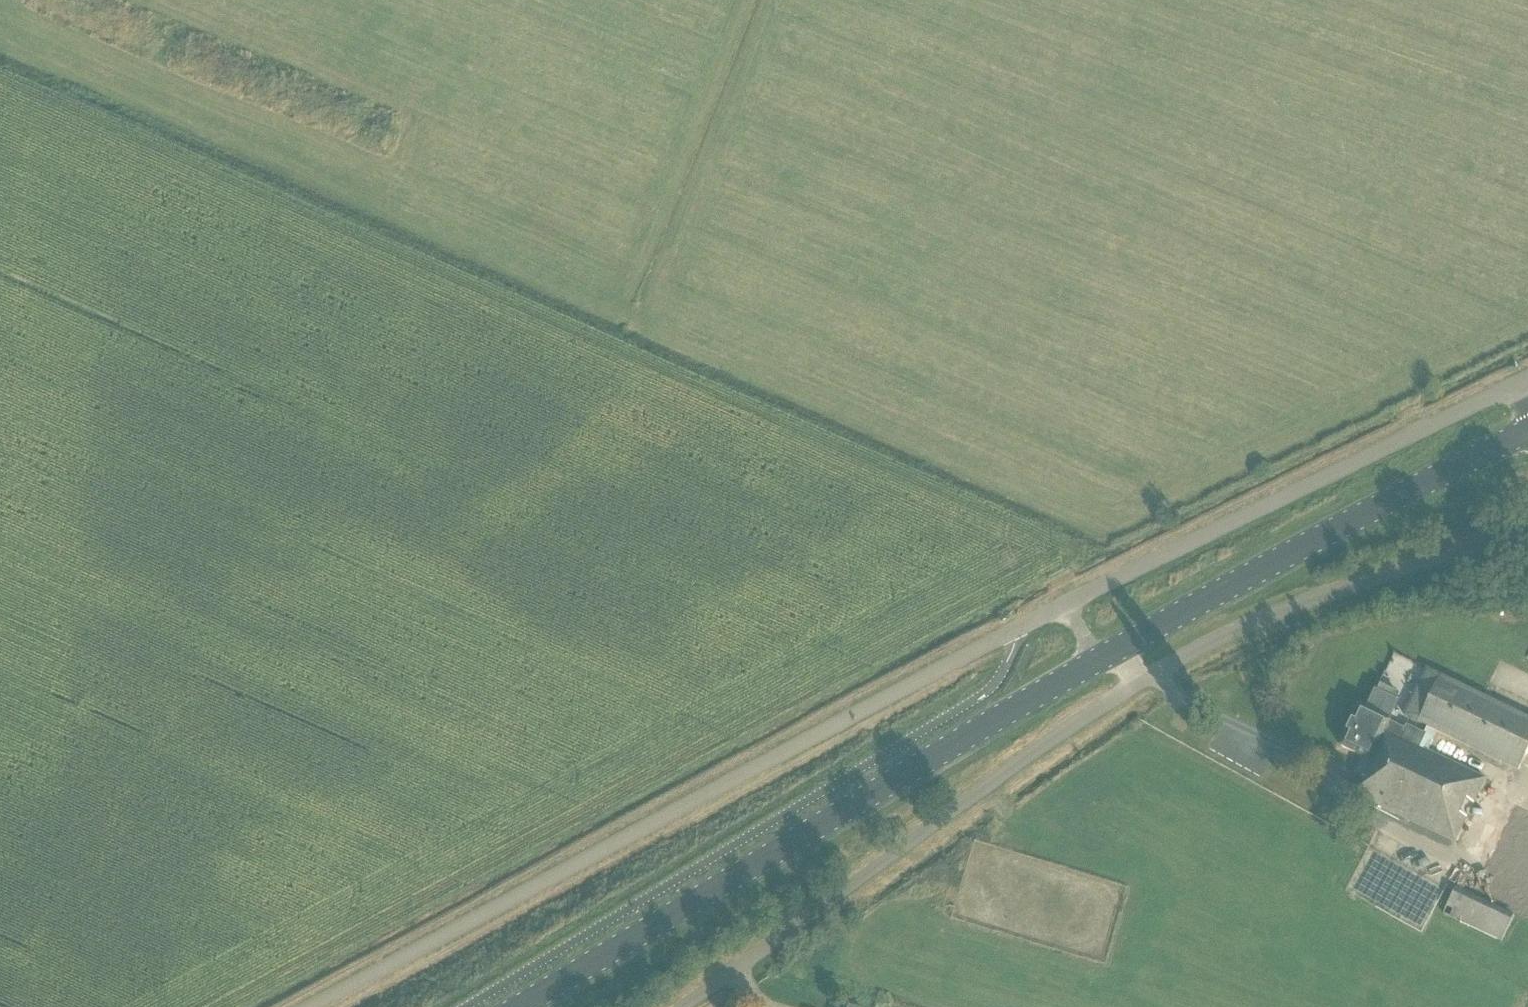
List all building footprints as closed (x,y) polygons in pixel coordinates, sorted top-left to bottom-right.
[(1442,675),(1420,722),(1517,767),(1527,742),(1527,715),(1442,675)] [(1367,780),(1360,797),(1455,843),(1485,780),(1420,748),(1426,735),(1407,726),(1405,729),(1390,722),(1390,721),(1360,707),(1341,747),(1370,760),(1362,778),(1367,780)] [(1462,749),(1459,757),(1477,764),(1480,756),(1462,749)] [(1364,871),(1348,886),(1360,898),(1376,883),(1364,871)] [(1501,943),(1513,917),(1456,889),(1443,916),(1501,943)]
